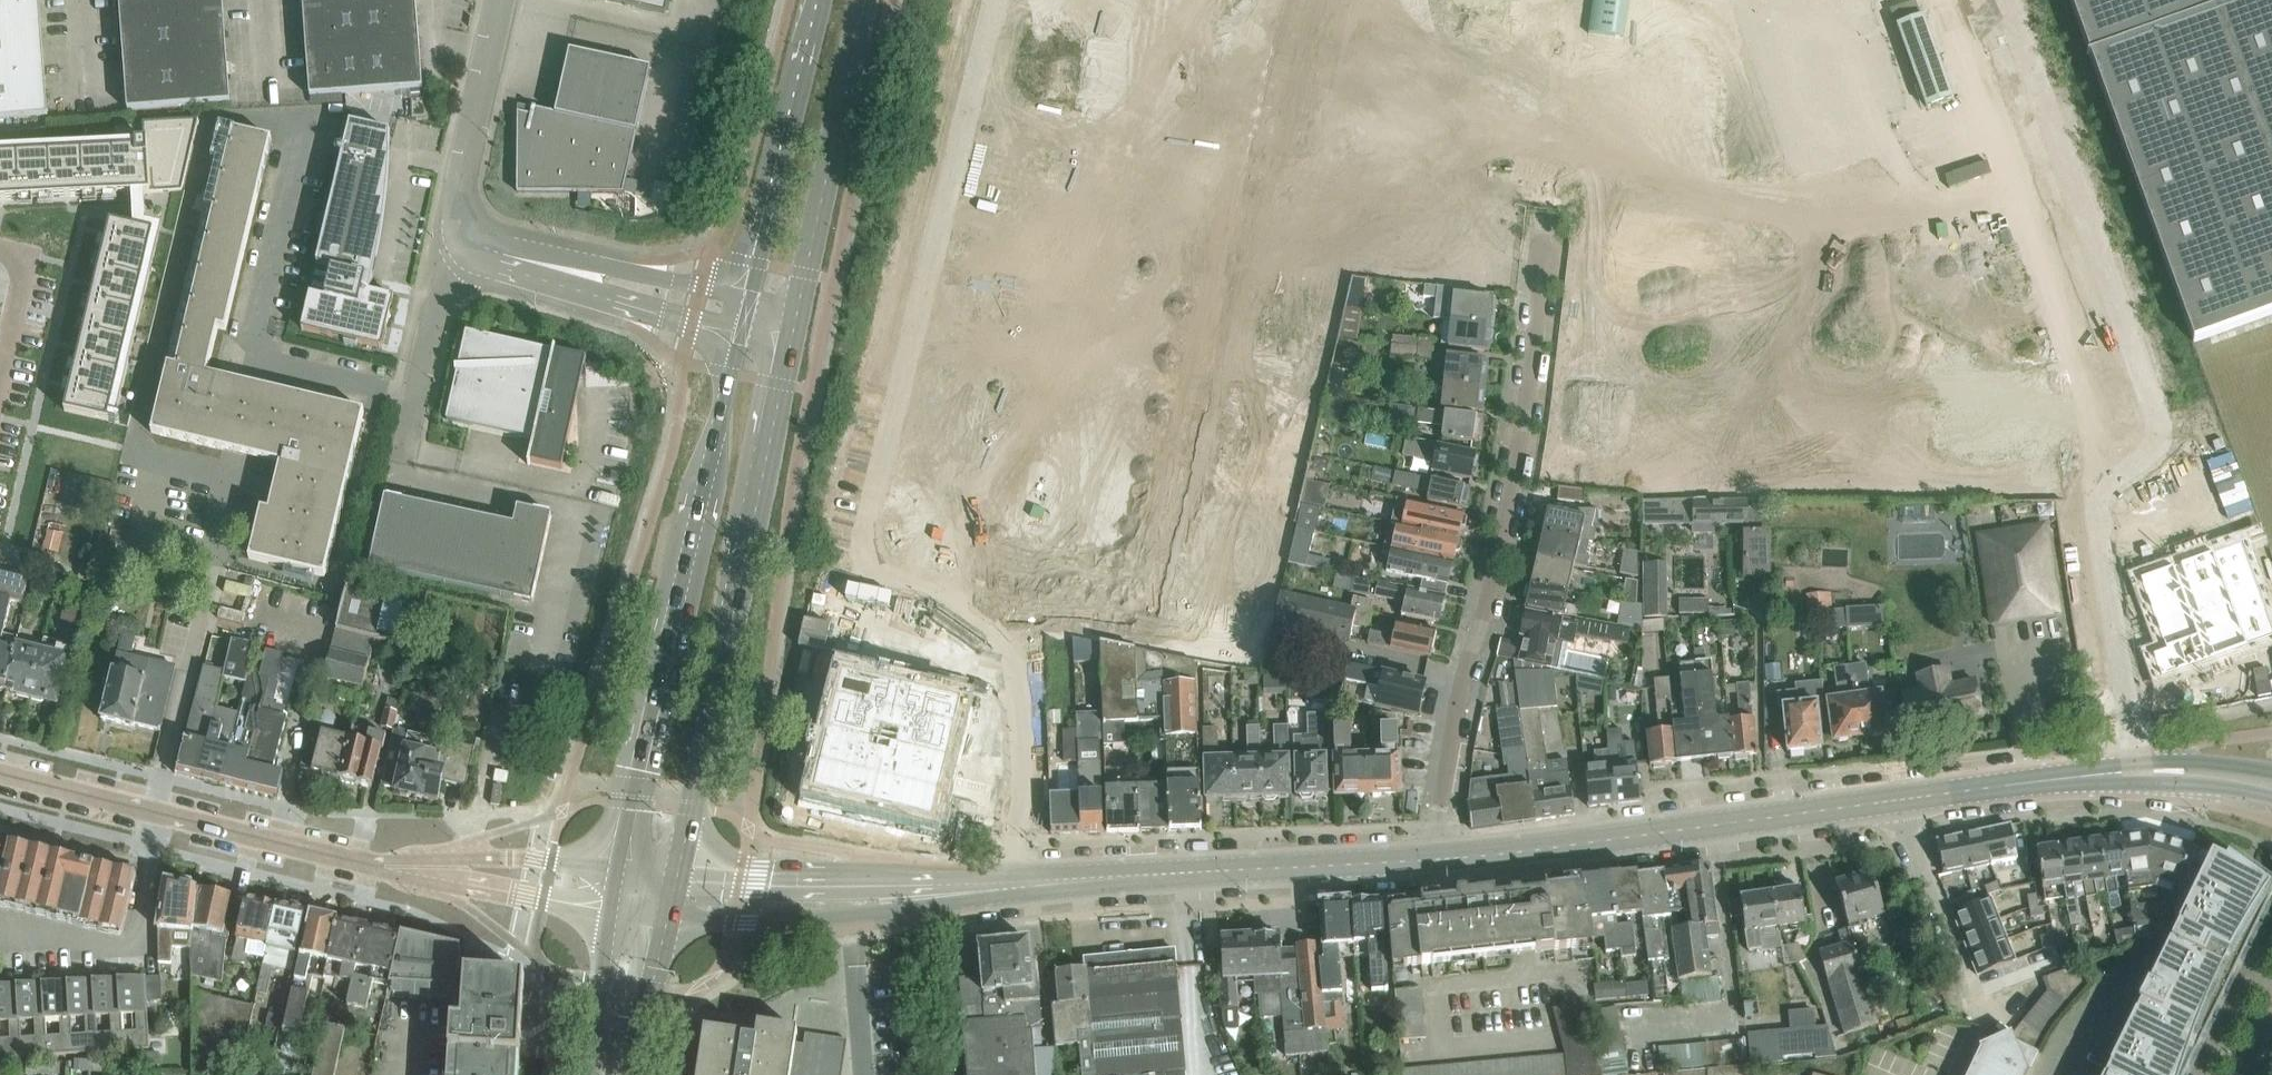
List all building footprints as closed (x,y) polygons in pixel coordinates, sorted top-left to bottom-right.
[(40,0),(0,0),(0,29),(42,26),(40,0)] [(171,0),(119,0),(121,20),(172,16),(171,0)] [(223,0),(171,0),(172,16),(224,12),(223,0)] [(416,0),(390,0),(360,2),(363,47),(419,43),(416,0)] [(665,15),(669,0),(598,0),(665,15)] [(1015,16),(1059,27),(1064,6),(1040,0),(1019,0),(1015,16)] [(1231,2),(1274,12),(1277,0),(1231,0),(1231,2)] [(2193,343),(2271,314),(2271,0),(2069,0),(2193,343)] [(363,47),(360,2),(303,6),(306,51),(363,47)] [(1231,2),(1225,25),(1268,36),(1274,12),(1231,2)] [(227,57),(224,12),(172,16),(176,61),(227,57)] [(176,61),(172,16),(121,20),(124,65),(176,61)] [(1015,16),(1010,37),(1054,47),(1059,27),(1015,16)] [(1082,23),(1080,32),(1093,35),(1095,26),(1082,23)] [(1225,25),(1219,48),(1263,59),(1268,36),(1225,25)] [(42,26),(0,29),(0,73),(45,70),(42,26)] [(1186,26),(1183,39),(1191,41),(1194,28),(1186,26)] [(1080,32),(1078,40),(1091,44),(1093,35),(1080,32)] [(1010,37),(1005,57),(1048,68),(1054,47),(1010,37)] [(1183,39),(1179,53),(1188,55),(1191,41),(1183,39)] [(423,88),(419,43),(363,47),(366,92),(423,88)] [(366,92),(363,47),(306,51),(310,96),(366,92)] [(1219,48),(1214,72),(1257,82),(1263,59),(1219,48)] [(518,112),(517,192),(623,194),(651,68),(570,50),(556,113),(536,109),(536,108),(533,107),(531,116),(520,114),(519,112),(518,112)] [(230,102),(227,57),(176,61),(179,106),(230,102)] [(1005,57),(1000,78),(1043,89),(1048,68),(1005,57)] [(179,106),(176,61),(124,65),(128,110),(179,106)] [(1072,65),(1070,73),(1083,76),(1085,68),(1072,65)] [(45,70),(0,73),(0,119),(49,116),(45,70)] [(1070,73),(1068,82),(1081,85),(1083,76),(1070,73)] [(1174,73),(1171,86),(1180,88),(1183,75),(1174,73)] [(1171,86),(1168,99),(1177,101),(1180,88),(1171,86)] [(1069,95),(1066,108),(1074,110),(1078,97),(1069,95)] [(424,98),(410,99),(412,117),(425,116),(424,98)] [(1165,109),(1162,122),(1171,125),(1174,112),(1165,109)] [(0,156),(0,201),(181,192),(198,120),(143,123),(144,141),(135,141),(136,149),(0,156)] [(169,358),(151,433),(223,450),(280,463),(269,511),(261,509),(249,559),(324,577),(364,411),(296,395),(239,382),(207,375),(218,328),(226,330),(271,139),(233,130),(180,349),(172,347),(170,359),(169,358)] [(390,152),(390,143),(347,133),(316,265),(331,268),(325,297),(353,304),(354,297),(358,298),(360,289),(370,292),(373,277),(374,274),(376,267),(379,251),(382,233),(384,222),(385,213),(387,196),(388,189),(389,178),(389,160),(390,152)] [(984,143),(979,164),(1003,170),(1022,175),(1029,149),(999,142),(998,146),(984,143)] [(979,164),(974,185),(1017,196),(1022,175),(1003,170),(979,164)] [(1051,168),(1048,181),(1057,183),(1060,170),(1051,168)] [(974,185),(969,206),(1012,217),(1017,196),(974,185)] [(1145,191),(1142,204),(1151,206),(1154,193),(1145,191)] [(1041,192),(1038,201),(1051,204),(1054,195),(1041,192)] [(1038,201),(1036,210),(1049,213),(1051,204),(1038,201)] [(1140,215),(1137,228),(1145,230),(1148,217),(1140,215)] [(88,216),(43,406),(109,422),(154,232),(88,216)] [(1137,228),(1133,241),(1142,243),(1145,230),(1137,228)] [(1030,234),(1028,242),(1041,246),(1043,237),(1030,234)] [(1028,242),(1026,251),(1039,254),(1041,246),(1028,242)] [(1128,261),(1125,274),(1134,276),(1137,263),(1128,261)] [(1125,274),(1122,287),(1131,289),(1134,276),(1125,274)] [(1020,275),(1018,284),(1031,287),(1033,279),(1020,275)] [(1363,311),(1366,280),(1351,278),(1345,309),(1358,311),(1358,310),(1363,311)] [(1018,284),(1016,293),(1029,296),(1031,287),(1018,284)] [(1425,287),(1424,297),(1438,299),(1437,305),(1436,319),(1452,321),(1494,326),(1495,313),(1493,313),(1494,301),(1455,296),(1455,290),(1425,287)] [(394,297),(370,292),(360,289),(358,298),(354,297),(353,304),(325,297),(310,294),(301,330),(345,340),(344,343),(357,346),(358,343),(381,349),(394,297)] [(1352,338),(1358,311),(1345,309),(1339,335),(1352,338)] [(1492,340),(1494,326),(1452,321),(1448,347),(1488,352),(1489,339),(1492,340)] [(576,381),(587,381),(586,361),(587,358),(555,351),(556,348),(554,347),(553,351),(466,332),(458,367),(455,367),(455,373),(458,372),(456,377),(447,420),(533,439),(529,462),(562,469),(577,401),(576,381)] [(1393,336),(1392,346),(1433,350),(1434,340),(1393,336)] [(1004,341),(1002,350),(1015,353),(1017,345),(1004,341)] [(1108,344),(1105,357),(1114,359),(1117,346),(1108,344)] [(1433,350),(1392,346),(1391,356),(1432,360),(1433,350)] [(1002,350),(1000,359),(1013,362),(1015,353),(1002,350)] [(1105,357),(1102,370),(1110,372),(1114,359),(1105,357)] [(1448,357),(1445,384),(1487,388),(1489,374),(1485,373),(1487,361),(1448,357)] [(1346,371),(1332,368),(1331,367),(1325,396),(1328,397),(1328,399),(1344,401),(1339,400),(1346,371)] [(1418,400),(1417,382),(1392,384),(1393,402),(1418,400)] [(994,383),(992,392),(1005,395),(1007,386),(994,383)] [(1486,400),(1487,388),(1445,384),(1442,409),(1481,413),(1483,400),(1486,400)] [(1097,390),(1093,403),(1102,406),(1105,393),(1097,390)] [(992,392),(990,400),(1003,403),(1005,395),(992,392)] [(1339,423),(1344,401),(1328,399),(1323,420),(1339,423)] [(1093,403),(1090,416),(1099,419),(1102,406),(1093,403)] [(1479,430),(1480,419),(1419,411),(1413,411),(1390,408),(1388,424),(1411,427),(1412,423),(1417,424),(1444,427),(1442,440),(1477,443),(1477,441),(1480,439),(1481,432),(1479,430)] [(989,424),(985,437),(994,439),(997,426),(989,424)] [(985,437),(982,450),(991,452),(994,439),(985,437)] [(1085,437),(1082,450),(1091,452),(1094,439),(1085,437)] [(1476,459),(1476,455),(1407,440),(1403,457),(1433,464),(1432,473),(1471,481),(1473,470),(1476,471),(1478,460),(1476,459)] [(911,443),(905,467),(948,477),(954,454),(911,443)] [(1082,450),(1079,463),(1088,465),(1091,452),(1082,450)] [(905,467),(899,490),(943,501),(948,477),(905,467)] [(1374,468),(1371,482),(1394,487),(1397,473),(1374,468)] [(1026,472),(1023,485),(1031,487),(1035,474),(1026,472)] [(1404,476),(1401,489),(1428,495),(1427,502),(1464,510),(1465,507),(1468,508),(1470,499),(1467,498),(1469,490),(1404,476)] [(1045,477),(1042,490),(1051,492),(1054,479),(1045,477)] [(988,478),(986,486),(999,490),(1001,481),(988,478)] [(1054,479),(1051,492),(1060,494),(1063,481),(1054,479)] [(1307,481),(1302,503),(1309,505),(1314,483),(1307,481)] [(986,486),(984,495),(997,498),(999,490),(986,486)] [(1084,486),(1081,499),(1090,502),(1093,489),(1084,486)] [(1559,487),(1558,501),(1586,503),(1587,489),(1559,487)] [(1093,489),(1090,502),(1099,504),(1102,491),(1093,489)] [(1123,496),(1120,509),(1129,511),(1132,498),(1123,496)] [(369,568),(532,603),(552,515),(517,507),(517,510),(524,512),(521,527),(385,497),(369,568)] [(1132,498),(1129,511),(1137,513),(1141,500),(1132,498)] [(1392,524),(1391,525),(1396,526),(1422,531),(1457,539),(1460,530),(1465,528),(1467,520),(1463,517),(1463,515),(1427,507),(1396,501),(1396,502),(1397,502),(1393,524),(1392,524)] [(1746,525),(1747,502),(1671,501),(1643,502),(1644,526),(1668,525),(1691,525),(1691,534),(1715,534),(1715,525),(1744,525),(1746,525)] [(1769,532),(1769,516),(1769,502),(1747,502),(1746,525),(1744,525),(1744,580),(1771,579),(1771,532),(1769,532)] [(1300,505),(1295,528),(1297,529),(1314,533),(1320,509),(1300,505)] [(1004,511),(993,554),(1014,559),(1024,516),(1004,511)] [(1624,520),(1624,511),(1578,511),(1577,516),(1549,511),(1548,520),(1544,520),(1541,533),(1592,545),(1598,520),(1624,520)] [(1024,516),(1014,559),(1033,564),(1044,520),(1024,516)] [(1044,520),(1033,564),(1053,568),(1063,525),(1044,520)] [(977,525),(975,533),(988,536),(990,528),(977,525)] [(1063,525),(1053,568),(1072,573),(1083,530),(1063,525)] [(2044,525),(1978,535),(1992,624),(2058,613),(2044,525)] [(1457,541),(1457,539),(1422,531),(1396,526),(1394,537),(1386,535),(1384,548),(1452,563),(1454,554),(1459,553),(1461,544),(1457,541)] [(1306,567),(1314,533),(1297,529),(1288,563),(1306,567)] [(1083,530),(1072,573),(1092,578),(1102,535),(1083,530)] [(975,533),(973,542),(986,545),(988,536),(975,533)] [(1587,568),(1592,545),(1541,533),(1537,550),(1540,551),(1539,558),(1573,566),(1574,565),(1587,568)] [(1102,535),(1092,578),(1111,583),(1122,539),(1102,535)] [(2139,580),(2139,581),(2146,599),(2153,619),(2153,621),(2148,623),(2151,630),(2153,636),(2158,634),(2159,636),(2165,651),(2151,656),(2160,679),(2188,669),(2271,639),(2271,607),(2266,609),(2251,568),(2271,560),(2271,557),(2264,535),(2260,536),(2242,543),(2139,580)] [(1452,563),(1384,548),(1383,554),(1390,555),(1386,572),(1425,580),(1422,592),(1422,593),(1443,598),(1446,586),(1447,586),(1452,563)] [(1624,549),(1620,574),(1639,578),(1638,552),(1624,549)] [(1567,593),(1573,566),(1539,558),(1536,571),(1533,571),(1530,584),(1567,593)] [(1644,618),(1667,618),(1666,563),(1644,564),(1644,618)] [(47,585),(45,594),(55,596),(58,583),(39,578),(37,572),(37,567),(31,567),(31,572),(33,577),(33,582),(47,585)] [(12,602),(23,605),(29,580),(0,573),(0,597),(12,600),(12,602)] [(1444,598),(1443,598),(1422,593),(1422,592),(1354,578),(1351,592),(1374,598),(1404,604),(1402,616),(1437,624),(1444,598)] [(1626,580),(1622,603),(1637,607),(1637,604),(1639,582),(1626,580)] [(33,582),(30,594),(44,597),(45,594),(47,585),(33,582)] [(1564,605),(1567,593),(1530,584),(1526,600),(1529,601),(1527,610),(1575,621),(1576,621),(1579,608),(1564,605)] [(395,644),(406,601),(347,586),(336,629),(376,639),(395,644)] [(1355,613),(1350,612),(1280,596),(1274,623),(1349,640),(1352,626),(1355,613)] [(17,645),(18,639),(3,635),(12,602),(12,600),(0,597),(0,692),(4,690),(5,690),(16,645),(17,645)] [(1351,609),(1350,612),(1355,613),(1370,616),(1373,602),(1353,598),(1351,609)] [(1708,600),(1679,600),(1680,614),(1708,614),(1708,616),(1725,616),(1725,609),(1708,610),(1708,600)] [(1643,631),(1643,622),(1643,620),(1643,605),(1637,604),(1637,607),(1622,603),(1617,626),(1642,631),(1643,631)] [(1845,610),(1846,628),(1883,625),(1882,608),(1845,610)] [(1822,612),(1822,629),(1846,628),(1845,610),(1822,612)] [(1629,633),(1576,621),(1575,621),(1574,625),(1578,626),(1576,634),(1562,630),(1563,621),(1527,612),(1526,615),(1522,617),(1521,623),(1523,627),(1521,637),(1525,638),(1520,663),(1554,671),(1561,673),(1567,647),(1569,647),(1574,643),(1576,638),(1627,647),(1629,633)] [(1368,625),(1370,616),(1355,613),(1352,626),(1367,629),(1368,625)] [(1662,620),(1643,622),(1643,631),(1663,629),(1662,620)] [(1379,634),(1376,646),(1430,658),(1436,632),(1396,623),(1393,637),(1379,634)] [(363,688),(376,639),(336,629),(324,678),(363,688)] [(108,694),(102,720),(134,729),(135,726),(159,732),(176,668),(128,656),(129,652),(133,653),(137,636),(123,633),(113,674),(107,672),(102,693),(108,694)] [(68,658),(73,660),(78,639),(68,636),(65,648),(58,647),(56,655),(40,651),(28,699),(41,702),(46,700),(57,703),(68,658)] [(230,640),(223,672),(224,672),(247,677),(254,645),(230,640)] [(1199,830),(1194,663),(1135,650),(1101,642),(1100,644),(1100,653),(1104,746),(1125,745),(1124,723),(1161,722),(1161,735),(1151,735),(1151,743),(1165,742),(1166,761),(1168,788),(1169,788),(1170,831),(1199,830)] [(28,699),(40,651),(17,645),(16,645),(5,690),(16,693),(19,697),(28,699)] [(1558,708),(1554,671),(1520,663),(1513,661),(1518,707),(1528,769),(1535,820),(1575,815),(1567,760),(1547,763),(1538,711),(1558,708)] [(1729,722),(1730,722),(1730,719),(1717,720),(1711,662),(1696,663),(1706,760),(1733,758),(1729,722)] [(481,663),(474,688),(487,692),(494,666),(481,663)] [(1706,760),(1696,663),(1679,664),(1683,705),(1673,706),(1678,763),(1681,763),(1682,766),(1693,765),(1693,762),(1706,760)] [(1767,682),(1781,681),(1780,664),(1765,665),(1767,682)] [(1866,664),(1851,666),(1860,737),(1872,736),(1874,738),(1880,737),(1882,735),(1901,732),(1895,693),(1871,696),(1866,664)] [(1416,717),(1424,684),(1347,666),(1341,694),(1340,700),(1416,717)] [(1860,737),(1851,666),(1834,668),(1839,701),(1829,702),(1833,741),(1837,741),(1840,743),(1846,742),(1849,739),(1860,737)] [(224,672),(223,672),(204,668),(177,774),(200,780),(218,708),(216,708),(224,672)] [(1981,718),(1977,697),(1974,682),(1951,686),(1948,669),(1917,675),(1920,692),(1901,696),(1908,732),(1981,718)] [(287,717),(262,711),(270,679),(249,674),(240,709),(239,713),(238,713),(221,785),(277,799),(283,772),(273,770),(287,717)] [(1264,674),(1263,694),(1286,695),(1287,675),(1264,674)] [(843,675),(814,795),(933,824),(962,704),(843,675)] [(1587,677),(1576,676),(1577,694),(1587,694),(1587,677)] [(1678,763),(1673,706),(1672,706),(1670,679),(1654,680),(1659,732),(1649,733),(1651,762),(1650,762),(1651,766),(1655,766),(1657,767),(1662,767),(1664,765),(1678,763)] [(1757,753),(1753,719),(1749,683),(1736,684),(1739,721),(1730,722),(1729,722),(1733,758),(1736,757),(1737,760),(1748,759),(1747,756),(1759,755),(1758,753),(1757,753)] [(1817,704),(1798,706),(1797,691),(1777,693),(1778,708),(1784,708),(1788,752),(1821,749),(1817,704)] [(1528,769),(1518,707),(1496,711),(1505,767),(1507,766),(1509,776),(1494,778),(1497,791),(1498,799),(1499,799),(1503,825),(1535,820),(1528,769)] [(221,785),(238,713),(218,708),(200,780),(221,785)] [(385,710),(381,727),(393,731),(398,713),(385,710)] [(340,778),(351,735),(336,731),(337,725),(337,722),(336,719),(333,716),(331,713),(328,712),(325,712),(321,712),(318,714),(316,717),(314,720),(313,725),(312,725),(301,768),(327,775),(326,778),(334,780),(335,777),(340,778)] [(1294,737),(1294,747),(1296,797),(1299,797),(1301,800),(1310,800),(1313,796),(1327,796),(1326,756),(1330,756),(1329,714),(1307,715),(1308,736),(1294,737)] [(1382,751),(1366,751),(1367,795),(1370,795),(1372,798),(1379,798),(1380,795),(1398,794),(1396,716),(1381,716),(1382,751)] [(1288,726),(1274,727),(1275,749),(1288,749),(1288,726)] [(1259,758),(1261,758),(1260,727),(1247,727),(1248,758),(1231,759),(1233,802),(1244,801),(1247,798),(1261,798),(1259,758)] [(1351,727),(1333,728),(1333,734),(1336,796),(1353,796),(1355,798),(1362,798),(1363,795),(1367,795),(1366,751),(1352,752),(1351,734),(1351,727)] [(353,728),(351,735),(340,778),(342,781),(342,782),(356,785),(357,785),(359,783),(372,786),(381,748),(383,749),(386,736),(353,728)] [(1218,728),(1203,728),(1204,751),(1218,751),(1218,728)] [(1081,833),(1079,762),(1077,762),(1076,730),(1063,729),(1064,744),(1065,763),(1066,795),(1049,795),(1051,834),(1081,833)] [(475,748),(449,743),(395,730),(382,785),(396,788),(395,791),(398,791),(401,795),(408,796),(410,795),(437,800),(441,781),(466,786),(475,748)] [(1099,741),(1076,742),(1077,762),(1079,762),(1081,833),(1103,833),(1102,793),(1100,762),(1099,741)] [(1165,742),(1151,743),(1152,761),(1166,761),(1165,742)] [(1608,751),(1607,751),(1612,805),(1640,802),(1636,762),(1626,763),(1626,759),(1624,759),(1623,744),(1607,745),(1608,751)] [(1612,805),(1607,751),(1593,752),(1595,766),(1585,767),(1589,807),(1612,805)] [(1288,757),(1261,758),(1259,758),(1261,798),(1264,801),(1272,801),(1275,798),(1289,797),(1288,757)] [(1233,802),(1231,759),(1203,760),(1205,800),(1219,799),(1222,802),(1233,802)] [(1497,791),(1494,778),(1473,781),(1468,803),(1471,829),(1503,825),(1499,799),(1498,799),(1497,791)] [(1169,788),(1168,788),(1138,789),(1140,832),(1170,831),(1169,788)] [(1140,832),(1138,789),(1106,790),(1107,833),(1140,832)] [(2018,859),(2011,826),(1984,831),(1991,865),(2018,859)] [(1991,865),(1984,831),(1938,841),(1944,873),(1970,869),(1991,865)] [(25,857),(29,841),(0,834),(0,904),(13,907),(25,857)] [(2174,916),(2193,847),(2192,846),(2148,834),(2123,838),(2130,890),(2135,928),(2137,943),(2160,933),(2168,931),(2172,915),(2174,916)] [(2130,890),(2123,838),(2119,838),(2116,837),(2112,837),(2110,840),(2101,841),(2106,882),(2109,894),(2107,894),(2110,910),(2121,908),(2118,892),(2130,890)] [(2106,882),(2101,841),(2098,841),(2095,839),(2091,840),(2089,843),(2079,844),(2085,885),(2087,897),(2086,897),(2091,923),(2102,920),(2097,896),(2107,894),(2109,894),(2106,882)] [(103,859),(29,841),(25,857),(13,907),(86,925),(103,859)] [(2085,885),(2079,844),(2077,844),(2074,842),(2070,843),(2068,845),(2059,847),(2065,887),(2064,887),(2066,898),(2064,898),(2070,925),(2081,923),(2076,898),(2086,897),(2087,897),(2085,885)] [(2065,887),(2059,847),(2037,850),(2045,901),(2064,898),(2066,898),(2064,887),(2065,887)] [(2268,902),(2271,895),(2271,886),(2249,874),(2247,878),(2236,873),(2238,869),(2193,847),(2174,916),(2180,919),(2148,984),(2146,983),(2137,1002),(2139,1002),(2104,1074),(2183,1074),(2185,1069),(2187,1070),(2188,1067),(2187,1066),(2197,1045),(2198,1046),(2200,1043),(2199,1042),(2209,1021),(2210,1022),(2212,1019),(2210,1018),(2220,997),(2222,998),(2223,995),(2222,994),(2232,973),(2233,974),(2235,971),(2234,970),(2244,949),(2245,950),(2247,947),(2245,946),(2256,925),(2257,926),(2258,923),(2257,922),(2267,901),(2268,902)] [(138,875),(139,868),(103,859),(86,925),(123,934),(138,875)] [(1718,937),(1710,873),(1709,865),(1689,868),(1690,869),(1684,870),(1691,928),(1672,930),(1680,978),(1710,974),(1706,939),(1718,937)] [(1691,928),(1684,870),(1663,872),(1669,917),(1670,917),(1672,930),(1691,928)] [(1669,917),(1663,872),(1638,875),(1637,874),(1636,874),(1646,949),(1651,982),(1653,996),(1654,1003),(1670,1001),(1664,961),(1669,961),(1663,918),(1669,917)] [(1852,879),(1836,884),(1849,927),(1887,915),(1871,873),(1860,877),(1858,872),(1850,874),(1852,879)] [(1646,949),(1636,874),(1609,877),(1620,952),(1621,952),(1622,960),(1636,958),(1636,950),(1646,949)] [(1620,952),(1609,877),(1581,880),(1595,941),(1604,939),(1606,954),(1620,952)] [(1595,941),(1581,880),(1544,884),(1544,892),(1495,898),(1494,890),(1420,899),(1421,903),(1386,907),(1393,968),(1594,946),(1593,941),(1595,941)] [(193,932),(202,890),(194,888),(192,885),(183,882),(180,885),(169,883),(166,884),(157,928),(158,928),(159,963),(171,964),(172,949),(192,949),(192,940),(193,932)] [(1997,882),(1984,887),(1988,895),(2000,891),(1997,882)] [(207,891),(202,890),(193,932),(192,940),(192,949),(192,975),(223,983),(227,942),(232,920),(226,919),(231,896),(218,893),(218,891),(216,887),(213,886),(207,889),(207,891)] [(1801,888),(1773,892),(1779,934),(1807,930),(1801,888)] [(1975,900),(1972,891),(1959,896),(1962,905),(1975,900)] [(1779,934),(1773,892),(1740,897),(1748,951),(1781,946),(1779,934)] [(2036,895),(2027,896),(2029,909),(2038,908),(2036,895)] [(264,959),(276,906),(272,905),(272,903),(271,900),(265,898),(262,900),(262,902),(246,898),(232,961),(246,964),(247,955),(264,959)] [(1990,898),(1953,913),(1961,934),(1999,920),(1990,898)] [(1385,954),(1381,902),(1369,903),(1365,899),(1356,900),(1352,904),(1349,904),(1353,957),(1355,956),(1369,955),(1371,992),(1387,991),(1386,954),(1385,954)] [(1353,957),(1349,904),(1348,904),(1343,904),(1333,906),(1319,907),(1324,963),(1320,963),(1325,1020),(1337,1020),(1336,1003),(1338,1002),(1338,1001),(1343,1000),(1340,959),(1353,957)] [(292,972),(305,913),(302,912),(299,908),(294,906),(290,909),(276,906),(264,959),(262,967),(257,992),(267,995),(274,968),(292,972)] [(2038,908),(2029,909),(2030,918),(2044,916),(2043,907),(2038,908)] [(324,980),(337,920),(310,914),(296,975),(283,1032),(300,1036),(313,978),(324,980)] [(351,993),(365,927),(337,920),(324,980),(325,981),(326,979),(335,981),(334,989),(350,993),(351,993)] [(2007,940),(1999,920),(1961,934),(1969,955),(2007,940)] [(389,987),(402,935),(400,935),(400,934),(365,927),(351,993),(350,993),(347,1006),(367,1010),(373,983),(389,987)] [(2133,929),(2116,932),(2119,951),(2137,943),(2135,928),(2133,929)] [(1843,946),(1820,953),(1846,1035),(1878,1025),(1848,929),(1838,932),(1843,946)] [(1254,983),(1251,937),(1249,937),(1245,934),(1238,934),(1235,937),(1222,938),(1224,967),(1219,968),(1221,1009),(1222,1009),(1226,1022),(1238,1021),(1237,1008),(1238,1008),(1237,984),(1254,983)] [(459,976),(461,948),(402,935),(389,987),(393,987),(393,990),(393,997),(431,1000),(453,1001),(455,976),(459,976)] [(1277,935),(1251,937),(1254,983),(1255,996),(1262,995),(1264,1017),(1282,1016),(1279,976),(1294,974),(1292,951),(1278,952),(1277,935)] [(2049,935),(2040,937),(2043,950),(2051,948),(2049,935)] [(2088,957),(2085,939),(2077,941),(2080,958),(2088,957)] [(960,980),(959,980),(961,1010),(962,1010),(967,1074),(1055,1074),(1053,1049),(1035,1050),(1034,1042),(1044,1041),(1039,988),(1033,988),(1029,940),(979,944),(982,978),(960,980)] [(2007,940),(1969,955),(1977,976),(2015,961),(2007,940)] [(1282,1016),(1286,1057),(1328,1052),(1325,1020),(1320,963),(1318,943),(1316,943),(1297,945),(1299,974),(1294,974),(1279,976),(1282,1016)] [(1799,944),(1786,946),(1798,965),(1806,960),(1799,944)] [(2057,953),(2062,966),(2080,960),(2076,947),(2057,953)] [(1075,969),(1072,969),(1072,966),(1061,967),(1061,970),(1057,971),(1057,973),(1048,973),(1055,1048),(1079,1046),(1082,1074),(1185,1074),(1174,950),(1084,958),(1085,968),(1075,969)] [(2068,1008),(2088,986),(2080,964),(2042,979),(2047,991),(2068,1008)] [(103,973),(94,974),(96,1016),(110,1015),(111,1033),(97,1034),(98,1053),(124,1051),(122,1033),(121,1015),(119,972),(118,972),(119,980),(111,981),(104,981),(103,973)] [(129,972),(119,972),(121,1015),(135,1014),(136,1032),(122,1033),(124,1051),(150,1050),(146,979),(129,979),(129,972)] [(78,975),(68,975),(71,1018),(84,1017),(85,1035),(72,1036),(73,1054),(98,1053),(97,1034),(96,1016),(94,974),(93,974),(93,982),(86,982),(78,983),(78,975)] [(521,1027),(525,978),(465,974),(465,977),(459,976),(455,976),(453,1001),(448,1074),(518,1074),(521,1027)] [(53,976),(43,977),(45,1019),(59,1018),(60,1036),(46,1037),(47,1056),(73,1054),(72,1036),(71,1018),(68,975),(67,975),(68,983),(61,984),(53,984),(53,976)] [(1729,1004),(1725,975),(1717,976),(1720,1005),(1729,1004)] [(1717,976),(1705,977),(1708,1006),(1720,1005),(1717,976)] [(27,978),(17,978),(20,1021),(34,1020),(35,1038),(21,1039),(22,1057),(47,1056),(46,1037),(45,1019),(43,977),(42,977),(43,985),(35,985),(28,986),(27,978)] [(1705,977),(1693,978),(1696,1008),(1708,1006),(1705,977)] [(0,979),(0,1022),(9,1021),(10,1039),(0,1040),(0,1059),(22,1057),(21,1039),(20,1021),(17,978),(17,986),(10,987),(2,987),(2,979),(0,979)] [(1693,978),(1680,980),(1683,1009),(1696,1008),(1693,978)] [(1624,985),(1625,985),(1624,982),(1593,984),(1595,1001),(1626,998),(1624,985)] [(1653,996),(1651,982),(1625,985),(1624,985),(1626,998),(1653,996)] [(1421,988),(1395,990),(1399,1040),(1426,1038),(1421,988)] [(2068,1008),(2047,991),(2039,1000),(2060,1017),(2068,1008)] [(192,992),(193,1074),(200,1074),(204,1074),(204,1053),(242,1062),(255,1007),(192,992)] [(1591,1037),(1588,1025),(1584,1007),(1581,998),(1562,1003),(1563,1007),(1553,1009),(1565,1055),(1402,1070),(1403,1074),(1602,1074),(1591,1037)] [(2060,1017),(2039,1000),(2031,1010),(2052,1026),(2060,1017)] [(1591,1012),(1603,1074),(1627,1074),(1617,1007),(1591,1012)] [(2052,1026),(2031,1010),(2023,1020),(2046,1038),(2051,1027),(2052,1026)] [(269,1014),(266,1027),(279,1029),(281,1017),(269,1014)] [(2023,1020),(2009,1038),(2015,1040),(2038,1053),(2046,1038),(2023,1020)] [(314,1074),(336,1074),(346,1028),(325,1023),(314,1074)] [(847,1040),(806,1034),(804,1045),(795,1044),(797,1031),(758,1025),(755,1043),(745,1042),(746,1038),(705,1032),(698,1074),(842,1074),(847,1040)] [(1814,1028),(1778,1031),(1779,1033),(1781,1058),(1782,1058),(1817,1055),(1814,1028)] [(1967,1074),(2027,1074),(2038,1053),(2015,1040),(2009,1038),(2012,1034),(2011,1032),(2004,1035),(1998,1032),(1995,1039),(1978,1047),(1980,1050),(1967,1074)] [(1745,1040),(1659,1048),(1661,1071),(1747,1064),(1745,1040)] [(138,1070),(138,1059),(136,1059),(122,1058),(122,1069),(138,1070)] [(153,1070),(154,1060),(138,1059),(138,1070),(153,1070)] [(90,1072),(90,1061),(75,1060),(74,1071),(90,1072)] [(106,1073),(106,1062),(90,1061),(90,1072),(106,1073)] [(42,1074),(42,1064),(26,1063),(26,1074),(42,1074)] [(58,1065),(42,1064),(42,1074),(51,1074),(57,1074),(58,1065)]
